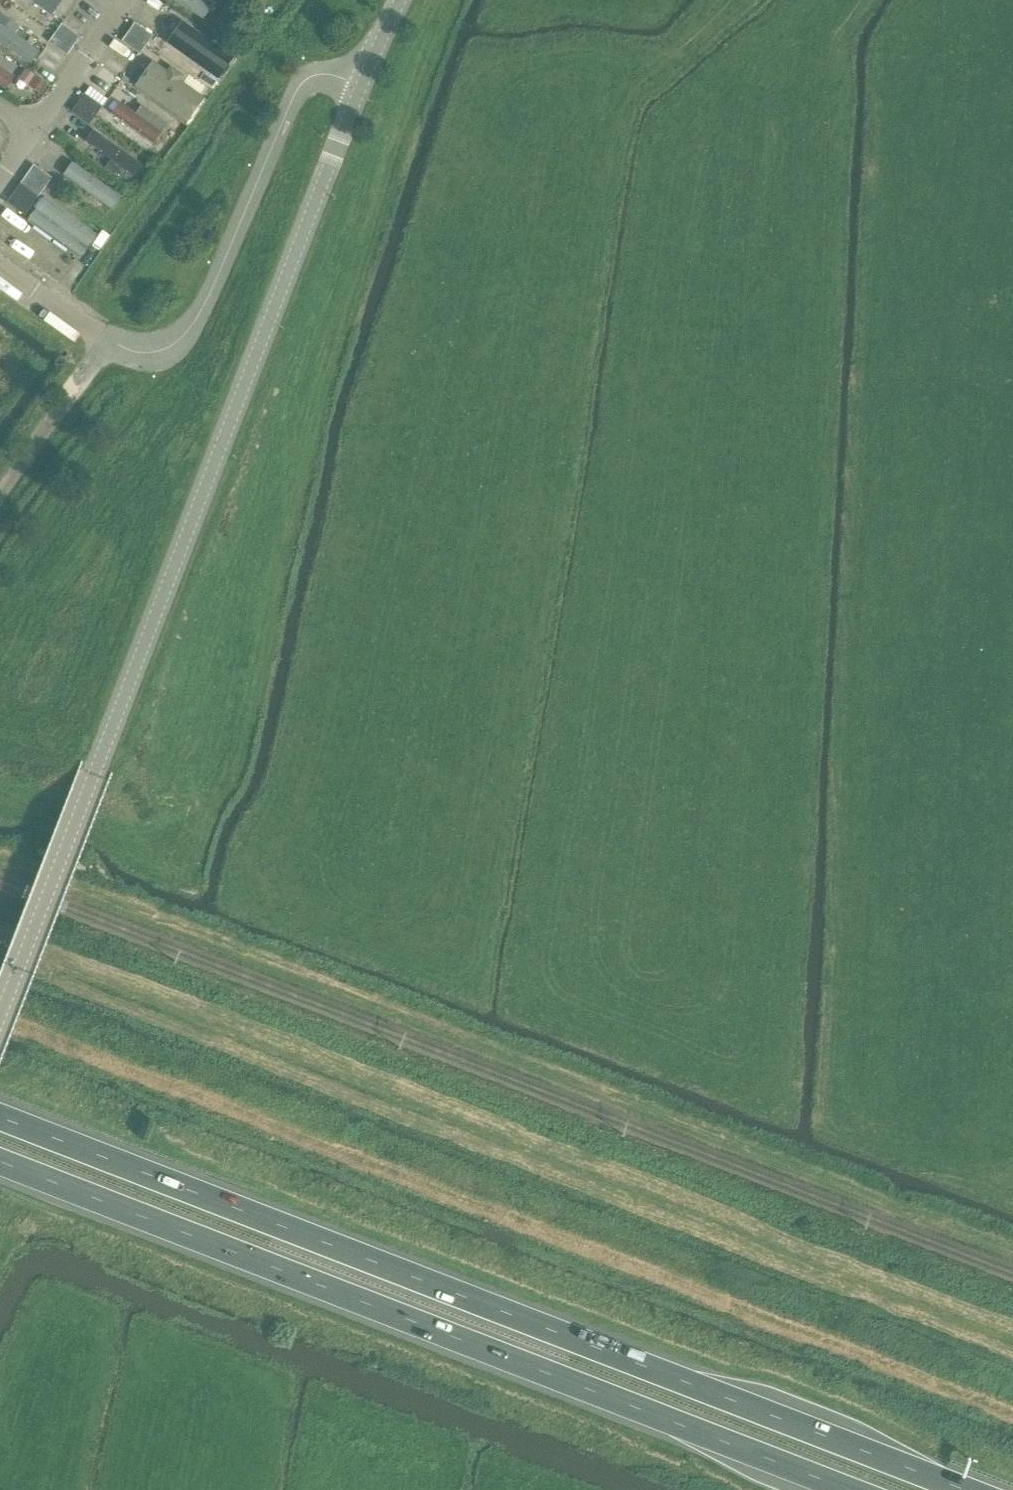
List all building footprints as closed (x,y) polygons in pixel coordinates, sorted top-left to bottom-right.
[(51,20),(66,0),(23,0),(51,20)] [(202,25),(213,9),(203,3),(205,0),(164,0),(202,25)] [(31,67),(41,54),(16,36),(21,30),(10,22),(6,29),(0,25),(0,44),(31,67)] [(135,23),(128,32),(146,45),(153,36),(135,23)] [(178,57),(209,78),(224,55),(178,23),(170,36),(185,46),(178,57)] [(62,24),(55,33),(73,46),(80,37),(62,24)] [(146,45),(128,32),(121,41),(139,54),(146,45)] [(73,46),(55,33),(49,42),(67,55),(73,46)] [(153,64),(135,90),(186,126),(204,99),(182,84),(185,79),(170,69),(167,74),(153,64)] [(7,95),(17,81),(0,69),(0,91),(7,95)] [(47,84),(37,77),(30,87),(40,94),(47,84)] [(84,94),(78,103),(96,116),(102,106),(84,94)] [(96,116),(78,103),(71,113),(89,125),(96,116)] [(119,104),(109,118),(149,146),(165,125),(140,107),(134,115),(119,104)] [(95,135),(87,146),(112,164),(107,172),(123,183),(128,175),(139,184),(148,171),(95,135)] [(34,165),(27,174),(45,187),(52,177),(34,165)] [(74,166),(64,180),(110,213),(120,198),(74,166)] [(45,187),(27,174),(21,184),(39,196),(45,187)] [(44,202),(28,225),(82,263),(98,239),(44,202)] [(9,314),(0,308),(0,326),(9,314)]
